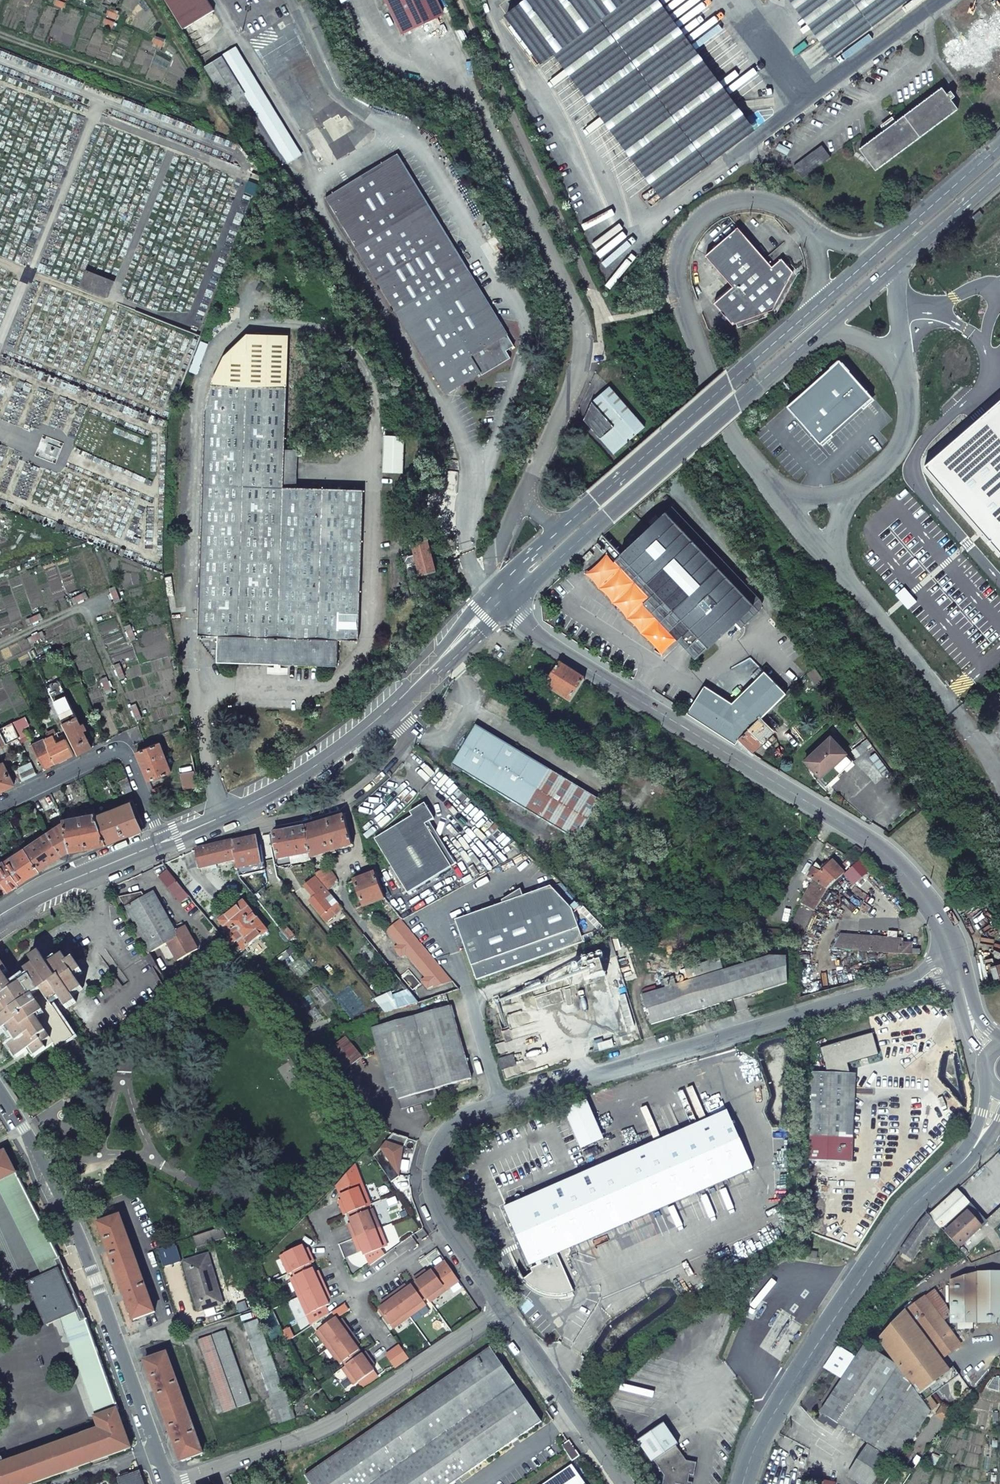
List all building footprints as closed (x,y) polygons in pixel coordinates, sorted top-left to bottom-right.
[(208,0),(165,0),(183,30),(214,10),(208,0)] [(407,32),(442,15),(435,0),(392,0),(407,32)] [(505,15),(542,65),(561,49),(668,193),(747,134),(647,0),(526,0),(505,15)] [(825,64),(907,4),(905,0),(777,0),(825,64)] [(945,50),(957,67),(969,57),(973,63),(988,54),(984,48),(995,38),(999,44),(999,17),(988,26),(984,21),(971,31),(974,36),(961,45),(958,41),(945,50)] [(249,68),(236,48),(205,67),(222,94),(240,84),(235,77),(249,68)] [(288,133),(249,68),(235,77),(240,84),(275,141),(288,133)] [(942,87),(860,149),(875,170),(958,110),(951,100),(955,96),(951,91),(947,94),(942,87)] [(301,155),(288,133),(275,141),(288,163),(301,155)] [(823,143),(794,164),(802,176),(831,155),(823,143)] [(505,329),(397,154),(326,198),(437,378),(446,395),(481,373),(483,375),(511,358),(506,351),(514,346),(505,329)] [(979,210),(972,217),(976,221),(983,214),(979,210)] [(772,267),(738,227),(706,255),(733,287),(714,303),(733,325),(773,310),(793,272),(782,259),(772,267)] [(488,240),(495,252),(502,248),(501,246),(495,236),(488,240)] [(87,271),(81,287),(108,297),(114,281),(87,271)] [(563,305),(555,310),(561,322),(569,317),(563,305)] [(205,410),(198,635),(218,636),(217,662),(337,666),(338,640),(358,641),(363,490),(296,487),(283,487),(284,449),(288,338),(247,337),(224,356),(211,384),(205,410)] [(839,360),(787,408),(820,444),(872,396),(839,360)] [(645,427),(609,387),(593,401),(614,427),(601,438),(614,454),(645,427)] [(925,464),(999,550),(999,399),(925,464)] [(584,419),(601,438),(614,427),(593,401),(584,419)] [(403,472),(405,436),(385,435),(383,471),(403,472)] [(296,487),(297,450),(284,449),(283,487),(296,487)] [(620,555),(648,584),(656,592),(650,598),(649,599),(693,645),(699,639),(708,648),(754,604),(666,511),(620,555)] [(404,555),(409,577),(437,570),(429,538),(412,542),(415,553),(404,555)] [(585,573),(662,654),(677,639),(643,602),(649,597),(614,561),(607,553),(585,573)] [(649,597),(650,598),(656,592),(648,584),(620,555),(614,561),(649,597)] [(687,713),(735,744),(739,739),(760,718),(766,711),(772,706),(785,692),(764,672),(739,698),(733,694),(727,701),(704,686),(687,713)] [(46,687),(54,703),(67,697),(59,680),(46,687)] [(59,715),(60,717),(74,710),(67,697),(54,703),(59,715)] [(47,707),(53,718),(59,715),(54,703),(47,707)] [(78,752),(79,754),(92,748),(83,731),(86,729),(84,724),(81,725),(74,710),(60,717),(78,752)] [(766,711),(760,718),(773,730),(778,724),(766,711)] [(760,718),(739,739),(752,751),(773,730),(760,718)] [(19,738),(21,742),(28,738),(19,720),(12,723),(19,738)] [(19,738),(12,723),(0,729),(0,748),(19,738)] [(458,769),(583,844),(608,804),(483,728),(458,769)] [(44,738),(56,763),(65,758),(74,754),(66,739),(58,744),(52,734),(44,738)] [(830,737),(805,761),(819,777),(816,780),(824,788),(853,761),(830,737)] [(39,754),(45,768),(56,763),(44,738),(30,746),(35,755),(39,754)] [(160,742),(137,751),(143,766),(149,781),(171,772),(160,742)] [(274,748),(278,754),(288,748),(284,742),(274,748)] [(18,778),(20,782),(21,782),(24,781),(37,774),(36,772),(31,762),(16,769),(21,777),(18,778)] [(0,765),(0,792),(14,785),(3,763),(0,765)] [(180,773),(184,789),(199,787),(195,770),(180,773)] [(127,777),(119,781),(124,794),(133,791),(127,777)] [(151,789),(154,796),(165,791),(162,785),(151,789)] [(95,817),(106,844),(145,828),(133,801),(95,817)] [(451,868),(425,826),(434,820),(424,805),(409,814),(412,818),(374,840),(407,895),(451,868)] [(65,824),(70,851),(88,847),(106,844),(95,817),(94,814),(63,819),(65,824)] [(312,855),(312,858),(353,845),(349,830),(345,814),(306,826),(312,855)] [(47,833),(63,855),(67,853),(70,851),(65,824),(57,826),(47,833)] [(274,833),(280,861),(292,859),(312,855),(306,826),(278,832),(274,833)] [(63,855),(47,833),(24,849),(40,871),(63,855)] [(235,862),(235,870),(261,865),(256,836),(251,837),(233,841),(235,862)] [(215,844),(217,865),(235,862),(233,841),(215,844)] [(859,860),(849,854),(846,856),(827,843),(825,846),(845,862),(840,868),(845,873),(859,860)] [(196,848),(200,868),(217,865),(215,844),(196,848)] [(849,854),(859,860),(866,854),(856,847),(849,854)] [(9,892),(10,891),(40,871),(24,849),(0,865),(0,879),(3,884),(9,892)] [(312,855),(292,859),(293,865),(313,861),(312,858),(312,855)] [(811,880),(827,890),(845,873),(840,868),(833,860),(820,872),(813,867),(807,877),(811,880)] [(174,894),(184,887),(181,884),(168,867),(164,863),(153,869),(174,894)] [(316,877),(339,906),(345,902),(338,880),(330,872),(327,867),(315,874),(316,877)] [(236,874),(243,884),(247,880),(239,872),(235,873),(236,874)] [(376,873),(353,882),(361,901),(363,909),(380,902),(386,901),(376,873)] [(309,901),(325,922),(333,916),(332,915),(341,908),(339,906),(316,877),(304,887),(313,898),(309,901)] [(815,912),(827,890),(811,880),(799,903),(801,904),(815,912)] [(455,921),(476,981),(583,944),(572,911),(550,888),(523,898),(521,892),(503,903),(504,904),(455,921)] [(176,931),(153,891),(144,896),(125,907),(150,954),(167,944),(176,960),(197,949),(185,926),(176,931)] [(119,897),(125,907),(144,896),(142,892),(119,897)] [(866,916),(872,906),(862,900),(857,911),(866,916)] [(236,943),(243,951),(268,931),(243,901),(218,921),(231,937),(227,940),(232,946),(236,943)] [(361,901),(353,905),(355,912),(363,909),(361,901)] [(386,901),(380,902),(400,926),(397,928),(401,932),(407,927),(386,901)] [(655,923),(654,938),(798,946),(815,912),(801,904),(787,931),(655,923)] [(363,935),(401,981),(411,973),(373,927),(363,935)] [(859,937),(858,951),(920,955),(920,951),(911,950),(911,944),(901,943),(901,940),(896,939),(896,933),(888,933),(887,939),(859,937)] [(833,949),(858,951),(859,937),(840,935),(833,949)] [(601,950),(604,949),(607,957),(616,954),(610,936),(587,945),(591,956),(594,955),(602,952),(601,950)] [(426,968),(435,960),(425,948),(416,956),(426,968)] [(589,984),(608,977),(601,960),(604,959),(602,952),(594,955),(595,957),(590,959),(591,963),(589,964),(587,959),(583,961),(584,966),(583,966),(589,984)] [(11,1024),(20,1039),(13,1043),(20,1054),(31,1047),(36,1055),(57,1041),(60,1045),(68,1040),(48,1008),(46,1010),(44,1006),(53,1000),(60,1011),(70,1005),(66,999),(77,992),(70,982),(78,977),(71,965),(66,968),(61,960),(45,970),(37,957),(29,962),(33,967),(23,973),(26,978),(8,989),(0,977),(7,973),(0,961),(0,1031),(11,1024)] [(651,1025),(787,984),(786,957),(769,957),(723,971),(689,981),(675,985),(666,988),(642,995),(651,1025)] [(689,981),(723,971),(719,959),(685,969),(689,981)] [(419,1003),(460,990),(449,977),(409,990),(419,1003)] [(675,985),(673,978),(664,980),(666,988),(675,985)] [(629,1028),(634,1026),(625,995),(619,996),(629,1028)] [(378,1027),(399,1099),(436,1089),(472,1079),(451,1006),(378,1027)] [(875,1032),(822,1048),(829,1072),(852,1073),(850,1064),(881,1054),(875,1032)] [(346,1037),(330,1050),(346,1070),(363,1057),(346,1037)] [(612,1040),(597,1044),(599,1052),(614,1047),(612,1040)] [(498,1060),(500,1069),(515,1065),(513,1056),(498,1060)] [(815,1072),(811,1159),(848,1161),(852,1073),(829,1072),(815,1072)] [(438,1099),(436,1089),(399,1099),(401,1109),(438,1099)] [(504,1208),(526,1261),(529,1266),(539,1261),(540,1264),(530,1269),(532,1273),(524,1278),(531,1285),(536,1289),(542,1293),(548,1294),(552,1295),(556,1295),(561,1294),(559,1276),(557,1272),(563,1270),(556,1254),(752,1168),(727,1111),(504,1208)] [(0,1153),(0,1180),(17,1172),(5,1151),(0,1153)] [(341,1207),(344,1215),(348,1213),(367,1206),(370,1205),(356,1165),(337,1185),(343,1200),(345,1205),(341,1207)] [(17,1172),(0,1180),(0,1191),(43,1276),(60,1268),(56,1261),(60,1258),(17,1172)] [(957,1190),(929,1216),(942,1230),(956,1246),(985,1220),(957,1190)] [(350,1219),(369,1211),(367,1206),(348,1213),(350,1219)] [(993,1229),(999,1223),(999,1207),(985,1220),(993,1229)] [(350,1230),(353,1238),(380,1228),(372,1210),(369,1211),(350,1219),(352,1223),(354,1229),(350,1230)] [(919,1223),(899,1253),(913,1261),(930,1233),(936,1235),(942,1230),(929,1216),(928,1214),(919,1223)] [(120,1216),(99,1224),(107,1246),(124,1295),(133,1320),(155,1313),(120,1216)] [(196,1236),(199,1247),(229,1238),(225,1227),(196,1236)] [(387,1247),(380,1228),(353,1238),(356,1246),(360,1245),(363,1251),(369,1266),(385,1254),(383,1249),(387,1247)] [(279,1256),(288,1274),(291,1272),(310,1264),(313,1262),(310,1254),(306,1256),(304,1250),(302,1245),(279,1256)] [(199,1312),(223,1305),(208,1255),(184,1262),(199,1312)] [(432,1270),(446,1290),(459,1282),(445,1262),(432,1270)] [(291,1272),(293,1277),(312,1268),(310,1264),(291,1272)] [(69,1291),(60,1268),(43,1276),(27,1283),(46,1326),(61,1319),(78,1312),(69,1291)] [(289,1278),(298,1297),(323,1285),(320,1277),(316,1279),(314,1273),(312,1268),(293,1277),(289,1278)] [(420,1274),(413,1279),(415,1282),(427,1298),(429,1302),(446,1290),(432,1270),(427,1274),(422,1277),(420,1274)] [(559,1276),(561,1294),(562,1294),(572,1292),(563,1270),(557,1272),(559,1276)] [(977,1273),(951,1281),(951,1323),(999,1322),(999,1273),(977,1273)] [(415,1282),(411,1285),(423,1302),(427,1298),(415,1282)] [(323,1285),(298,1297),(306,1315),(328,1305),(326,1300),(323,1295),(327,1293),(323,1285)] [(399,1288),(393,1293),(409,1316),(425,1305),(423,1302),(411,1285),(407,1288),(402,1292),(399,1288)] [(392,1328),(409,1316),(393,1293),(386,1298),(388,1302),(383,1305),(378,1308),(392,1328)] [(905,1311),(877,1341),(878,1342),(918,1393),(948,1371),(940,1360),(960,1345),(925,1297),(905,1311)] [(119,1409),(86,1318),(82,1321),(78,1312),(61,1319),(97,1418),(117,1410),(119,1409)] [(315,1332),(327,1349),(350,1332),(345,1325),(342,1327),(338,1322),(335,1318),(315,1332)] [(245,1325),(271,1397),(277,1411),(281,1423),(296,1418),(287,1391),(284,1392),(258,1320),(245,1325)] [(226,1332),(213,1337),(239,1407),(252,1403),(226,1332)] [(350,1332),(327,1349),(339,1365),(342,1363),(358,1351),(355,1347),(351,1342),(355,1339),(350,1332)] [(238,1408),(212,1337),(199,1342),(225,1413),(238,1408)] [(892,1363),(864,1345),(855,1358),(838,1346),(823,1368),(841,1379),(820,1413),(868,1443),(890,1458),(896,1462),(930,1411),(892,1363)] [(310,1483),(451,1483),(541,1422),(490,1347),(304,1475),(310,1483)] [(400,1347),(386,1356),(395,1369),(408,1359),(400,1347)] [(342,1363),(345,1367),(361,1355),(358,1351),(342,1363)] [(345,1367),(342,1369),(353,1385),(373,1371),(370,1367),(366,1362),(369,1359),(364,1352),(361,1355),(345,1367)] [(167,1353),(145,1361),(154,1387),(172,1436),(181,1461),(203,1453),(167,1353)] [(120,1418),(117,1410),(97,1418),(100,1428),(3,1463),(0,1456),(0,1483),(32,1483),(131,1448),(130,1445),(120,1418)] [(637,1441),(652,1462),(654,1461),(664,1476),(662,1483),(687,1483),(688,1483),(689,1475),(694,1476),(696,1463),(686,1461),(683,1456),(680,1458),(674,1448),(676,1446),(678,1445),(663,1423),(637,1441)] [(569,1440),(561,1445),(567,1454),(575,1448),(569,1440)] [(846,1476),(859,1483),(874,1483),(890,1458),(868,1443),(846,1476)] [(683,1456),(676,1446),(674,1448),(680,1458),(683,1456)] [(575,1448),(567,1454),(572,1461),(580,1456),(575,1448)] [(570,1465),(544,1483),(584,1483),(570,1465)] [(140,1471),(119,1479),(121,1483),(144,1483),(140,1471)]
